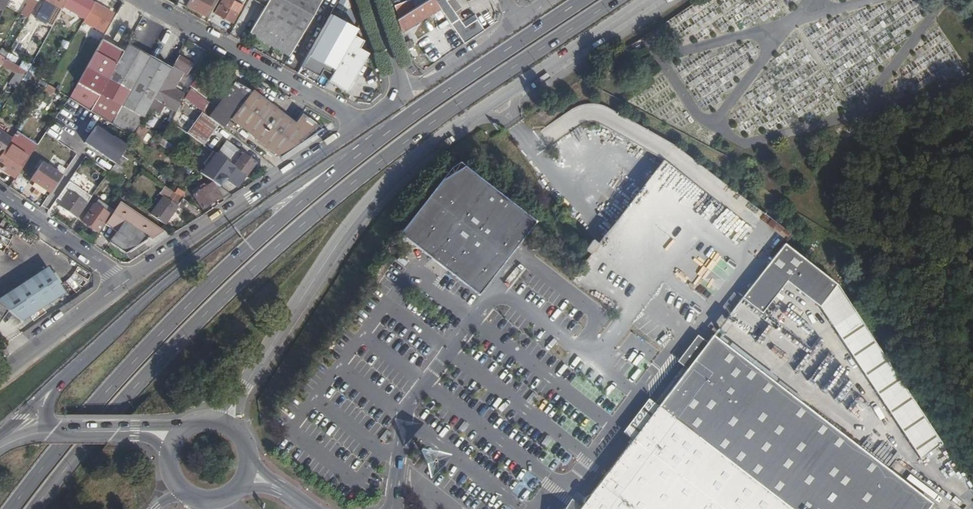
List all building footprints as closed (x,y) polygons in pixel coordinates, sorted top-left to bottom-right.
[(22,13),(29,17),(39,0),(29,0),(22,13)] [(63,8),(64,6),(67,0),(48,0),(63,8)] [(90,0),(67,0),(64,6),(86,19),(88,15),(95,3),(90,0)] [(190,0),(188,3),(207,13),(214,0),(190,0)] [(214,10),(217,12),(224,0),(219,0),(214,10)] [(217,12),(234,21),(245,4),(238,0),(224,0),(217,12)] [(278,51),(280,52),(309,0),(256,0),(265,5),(251,31),(280,48),(278,51)] [(280,52),(282,53),(284,50),(290,53),(303,30),(320,0),(309,0),(280,52)] [(393,4),(403,34),(440,10),(434,0),(425,0),(415,6),(413,0),(406,0),(403,1),(393,4)] [(466,41),(485,29),(477,18),(466,26),(447,0),(438,0),(466,41)] [(104,29),(114,12),(95,2),(95,3),(88,15),(96,20),(94,24),(104,29)] [(333,73),(355,33),(358,27),(332,14),(303,66),(320,75),(323,70),(326,72),(327,69),(333,73)] [(365,39),(355,33),(333,73),(329,80),(348,90),(370,52),(361,46),(365,39)] [(124,51),(103,39),(71,97),(92,109),(124,51)] [(130,42),(124,51),(92,109),(102,116),(112,122),(151,54),(130,42)] [(10,52),(7,57),(17,63),(21,57),(10,52)] [(173,66),(151,54),(112,122),(113,123),(134,136),(150,107),(173,66)] [(179,55),(173,66),(150,107),(163,114),(168,105),(172,107),(188,75),(193,77),(195,74),(191,72),(195,64),(179,55)] [(7,57),(3,63),(24,76),(28,70),(17,63),(7,57)] [(252,91),(237,82),(218,107),(211,116),(219,122),(225,126),(231,119),(252,91)] [(48,85),(44,92),(52,96),(56,90),(48,85)] [(231,119),(280,157),(289,151),(322,128),(302,113),(296,122),(275,106),(253,89),(252,91),(231,119)] [(204,97),(197,106),(202,110),(211,116),(218,107),(204,97)] [(89,109),(84,116),(97,124),(102,116),(89,109)] [(211,116),(202,110),(187,131),(204,143),(219,122),(211,116)] [(146,123),(153,127),(159,116),(152,112),(146,123)] [(96,126),(85,142),(105,155),(107,151),(112,155),(110,158),(116,163),(127,146),(114,137),(113,138),(96,126)] [(0,129),(0,155),(1,156),(3,153),(12,140),(13,138),(0,129)] [(15,142),(12,140),(3,153),(7,155),(15,143),(15,142)] [(1,156),(0,158),(0,163),(19,174),(32,154),(15,143),(7,155),(3,153),(1,156)] [(258,160),(239,147),(229,160),(235,165),(248,174),(258,160)] [(208,167),(202,175),(222,190),(229,181),(239,189),(248,178),(213,152),(204,164),(208,167)] [(587,168),(595,159),(589,154),(582,163),(587,168)] [(44,161),(32,179),(52,192),(64,174),(44,161)] [(124,165),(118,161),(108,175),(115,179),(124,165)] [(424,204),(402,232),(482,293),(492,279),(516,248),(537,221),(465,167),(442,181),(424,204)] [(202,210),(220,198),(223,203),(232,197),(209,181),(211,185),(193,197),(202,210)] [(180,203),(184,206),(189,200),(184,196),(176,191),(164,183),(159,190),(166,194),(153,213),(167,222),(180,203)] [(79,216),(89,202),(69,188),(61,200),(63,201),(61,204),(63,205),(60,209),(75,219),(77,215),(79,216)] [(179,188),(176,191),(184,196),(186,192),(179,188)] [(97,203),(95,202),(84,219),(99,230),(115,207),(105,200),(103,202),(100,199),(97,203)] [(167,230),(122,199),(107,221),(118,229),(110,241),(126,252),(150,236),(154,239),(167,230)] [(737,241),(743,221),(733,218),(727,238),(737,241)] [(668,224),(663,232),(676,240),(681,232),(668,224)] [(807,257),(786,241),(769,264),(789,279),(807,257)] [(807,257),(789,279),(822,305),(919,454),(942,440),(839,282),(807,257)] [(67,292),(49,265),(7,292),(36,312),(67,292)] [(23,320),(36,312),(7,292),(0,297),(0,299),(23,320)] [(0,302),(0,324),(11,309),(0,302)] [(866,504),(893,470),(716,332),(585,504),(574,496),(564,508),(873,508),(866,504)] [(863,424),(873,412),(847,390),(852,384),(841,374),(846,368),(817,344),(796,370),(863,424)] [(893,470),(866,504),(873,508),(929,508),(934,502),(893,470)]
